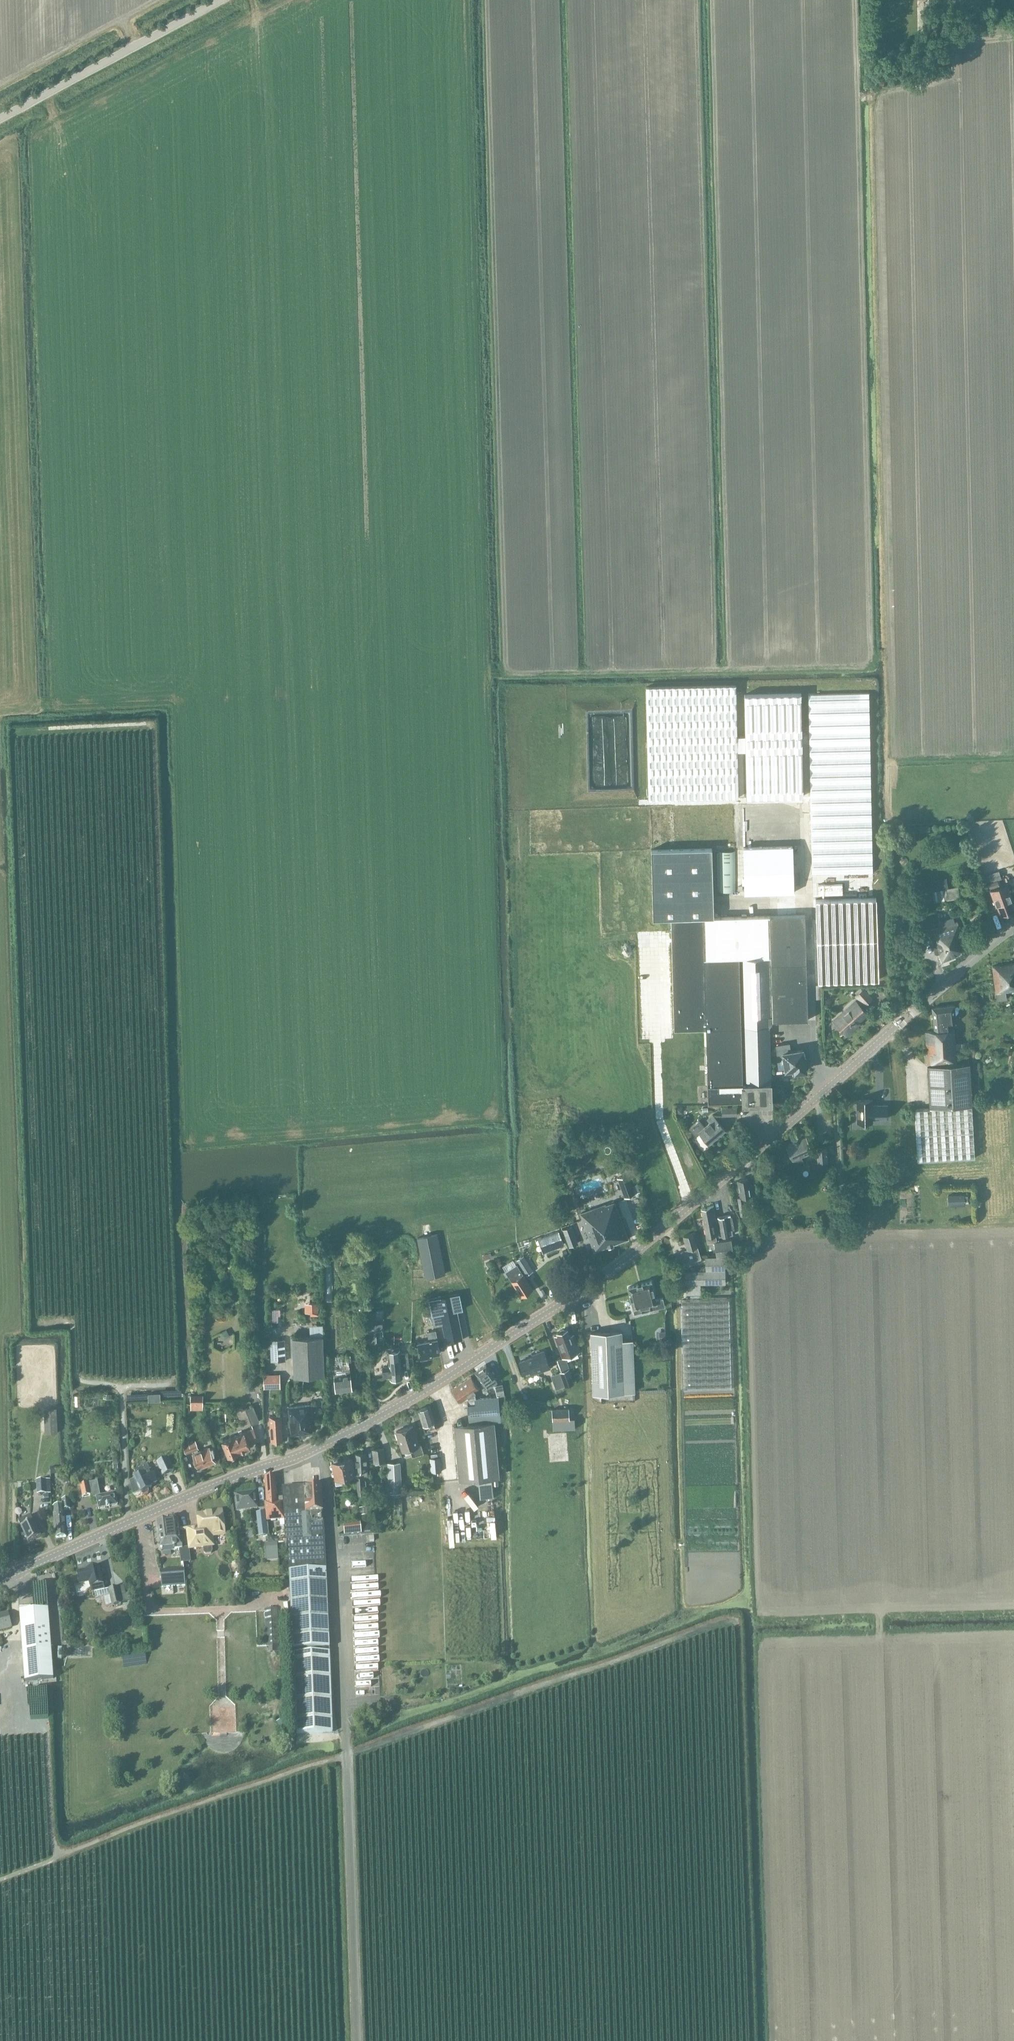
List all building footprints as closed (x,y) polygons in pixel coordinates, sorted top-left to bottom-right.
[(646,686),(649,799),(739,797),(736,684),(646,686)] [(809,694),(813,873),(873,872),(869,693),(809,694)] [(801,694),(745,695),(747,797),(804,796),(801,694)] [(793,846),(744,847),(745,894),(794,893),(793,846)] [(714,917),(713,848),(652,850),(653,918),(714,917)] [(735,851),(719,851),(720,892),(736,891),(735,851)] [(944,900),(944,883),(929,884),(930,900),(944,900)] [(1012,900),(1006,883),(991,889),(997,906),(998,905),(1001,913),(1013,909),(1013,908),(1011,901),(1012,900)] [(876,898),(816,900),(818,981),(879,980),(876,898)] [(703,917),(671,918),(674,1029),(706,1028),(708,1085),(743,1084),(739,959),(771,958),(773,1021),(808,1020),(805,914),(714,917),(703,917)] [(958,922),(930,930),(934,945),(933,946),(935,952),(937,953),(940,962),(960,954),(958,950),(966,948),(958,922)] [(771,958),(739,959),(743,1084),(744,1101),(744,1104),(772,1103),(770,1027),(773,1021),(771,958)] [(996,1000),(1005,998),(1005,992),(1013,990),(1013,963),(991,966),(996,1000)] [(855,995),(864,1006),(873,998),(864,987),(855,995)] [(835,1020),(847,1034),(856,1026),(855,1025),(867,1014),(856,1001),(835,1020)] [(926,1031),(927,1065),(956,1063),(954,1029),(947,1029),(946,1022),(955,1021),(955,1017),(958,1012),(954,1009),(954,1007),(932,1008),(933,1031),(926,1031)] [(790,1050),(789,1043),(777,1045),(778,1055),(784,1054),(786,1070),(796,1069),(796,1072),(804,1071),(804,1068),(806,1067),(805,1063),(807,1062),(808,1060),(806,1058),(804,1058),(803,1050),(796,1051),(796,1049),(790,1050)] [(971,1106),(969,1063),(956,1063),(927,1065),(929,1108),(971,1106)] [(743,1084),(708,1085),(708,1102),(708,1105),(721,1105),(721,1101),(744,1101),(743,1084)] [(873,1099),(858,1099),(858,1100),(858,1122),(873,1121),(873,1118),(888,1118),(888,1104),(873,1104),(873,1099)] [(973,1158),(971,1106),(929,1108),(914,1109),(916,1161),(973,1158)] [(705,1126),(699,1119),(689,1128),(696,1136),(700,1132),(708,1141),(724,1128),(713,1114),(708,1118),(710,1121),(705,1126)] [(787,1145),(794,1161),(794,1160),(798,1168),(805,1165),(802,1157),(813,1151),(806,1136),(787,1145)] [(826,1146),(817,1147),(818,1161),(819,1170),(828,1169),(826,1146)] [(749,1179),(737,1181),(740,1198),(738,1198),(741,1216),(747,1215),(744,1197),(758,1195),(756,1183),(749,1184),(749,1179)] [(635,1193),(632,1184),(624,1186),(628,1196),(635,1193)] [(965,1206),(965,1196),(948,1196),(949,1207),(965,1206)] [(581,1213),(594,1250),(628,1239),(615,1203),(606,1206),(605,1205),(581,1213)] [(714,1205),(702,1209),(708,1243),(715,1242),(717,1241),(716,1235),(720,1235),(714,1205)] [(730,1214),(718,1217),(722,1237),(733,1235),(732,1229),(735,1229),(733,1218),(730,1214)] [(559,1231),(542,1238),(545,1246),(547,1251),(552,1249),(564,1244),(559,1231)] [(698,1241),(695,1232),(683,1235),(687,1249),(681,1251),(685,1263),(701,1258),(697,1242),(698,1241)] [(418,1237),(426,1278),(445,1273),(437,1233),(418,1237)] [(578,1243),(575,1235),(566,1238),(569,1246),(578,1243)] [(717,1241),(715,1242),(717,1255),(734,1253),(734,1252),(740,1251),(739,1246),(732,1247),(731,1239),(717,1241)] [(523,1256),(518,1259),(527,1273),(531,1270),(523,1256)] [(706,1271),(685,1271),(685,1284),(688,1284),(689,1293),(700,1293),(700,1283),(725,1283),(724,1257),(706,1257),(706,1271)] [(521,1296),(532,1289),(517,1264),(506,1271),(521,1296)] [(628,1287),(634,1310),(653,1306),(653,1308),(665,1305),(663,1297),(656,1299),(652,1281),(643,1284),(643,1283),(642,1283),(642,1284),(638,1285),(638,1284),(637,1284),(637,1285),(628,1287)] [(450,1296),(430,1300),(435,1326),(442,1324),(446,1343),(463,1339),(457,1310),(463,1309),(460,1293),(450,1296)] [(681,1300),(683,1390),(731,1388),(728,1299),(681,1300)] [(318,1303),(311,1303),(311,1316),(319,1316),(318,1303)] [(564,1328),(561,1329),(560,1331),(558,1332),(559,1334),(556,1335),(564,1356),(580,1350),(574,1334),(570,1335),(568,1328),(565,1329),(564,1328)] [(436,1331),(427,1332),(429,1340),(418,1342),(421,1358),(423,1358),(424,1359),(428,1358),(429,1357),(430,1356),(430,1355),(440,1353),(436,1331)] [(591,1332),(593,1393),(634,1391),(633,1365),(623,1366),(622,1331),(591,1332)] [(293,1337),(295,1377),(324,1375),(323,1336),(293,1337)] [(284,1339),(271,1340),(272,1360),(285,1359),(284,1339)] [(390,1366),(383,1367),(384,1377),(390,1376),(391,1378),(403,1377),(402,1368),(410,1368),(408,1352),(401,1353),(400,1350),(388,1351),(389,1354),(390,1366)] [(536,1355),(520,1360),(525,1376),(551,1368),(545,1350),(536,1353),(536,1355)] [(486,1364),(475,1371),(486,1388),(497,1380),(486,1364)] [(561,1371),(566,1385),(575,1382),(570,1368),(561,1371)] [(281,1387),(280,1373),(264,1373),(264,1388),(281,1387)] [(452,1387),(461,1400),(464,1397),(466,1400),(476,1399),(474,1390),(480,1386),(471,1374),(452,1387)] [(336,1392),(352,1390),(350,1375),(334,1377),(336,1392)] [(503,1384),(495,1385),(497,1396),(505,1395),(503,1384)] [(191,1394),(190,1403),(203,1403),(204,1394),(191,1394)] [(468,1423),(454,1424),(459,1480),(499,1476),(494,1420),(500,1420),(498,1397),(476,1399),(466,1400),(468,1423)] [(252,1424),(260,1421),(253,1405),(246,1408),(252,1424)] [(313,1432),(311,1420),(313,1420),(312,1405),(289,1407),(292,1434),(313,1432)] [(430,1406),(418,1409),(426,1433),(437,1429),(430,1406)] [(45,1408),(45,1432),(58,1432),(58,1407),(45,1408)] [(552,1409),(553,1430),(575,1428),(575,1417),(570,1418),(569,1408),(552,1409)] [(284,1440),(283,1416),(271,1417),(272,1441),(284,1440)] [(411,1448),(413,1456),(423,1452),(420,1444),(419,1445),(413,1426),(396,1431),(402,1451),(411,1448)] [(223,1440),(229,1456),(241,1451),(242,1452),(247,1450),(247,1449),(251,1447),(249,1444),(258,1440),(254,1428),(223,1440)] [(190,1445),(184,1447),(187,1453),(194,1450),(195,1453),(199,1452),(197,1449),(198,1449),(194,1439),(188,1442),(190,1445)] [(194,1454),(199,1468),(215,1462),(210,1448),(199,1452),(195,1453),(194,1454)] [(374,1462),(383,1462),(383,1449),(374,1450),(374,1462)] [(366,1453),(355,1453),(359,1503),(366,1503),(365,1495),(364,1476),(368,1476),(366,1453)] [(157,1463),(162,1475),(173,1470),(168,1458),(157,1463)] [(354,1475),(353,1466),(351,1458),(340,1460),(339,1458),(334,1459),(334,1461),(332,1461),(335,1478),(354,1475)] [(400,1462),(388,1462),(389,1492),(396,1492),(401,1492),(400,1462)] [(135,1480),(130,1482),(133,1492),(134,1494),(140,1491),(141,1493),(142,1493),(142,1494),(144,1495),(148,1493),(149,1491),(148,1490),(151,1488),(150,1486),(157,1483),(151,1470),(150,1471),(147,1464),(141,1467),(135,1470),(138,1477),(134,1479),(135,1480)] [(276,1477),(265,1477),(267,1502),(265,1502),(267,1521),(280,1520),(285,1520),(283,1497),(277,1498),(276,1477)] [(37,1480),(37,1494),(46,1494),(46,1480),(37,1480)] [(80,1486),(82,1497),(89,1496),(90,1499),(96,1497),(99,1509),(118,1505),(115,1493),(100,1497),(97,1482),(80,1486)] [(321,1486),(283,1489),(283,1497),(285,1520),(285,1526),(286,1541),(288,1541),(297,1734),(333,1733),(330,1652),(326,1570),(325,1535),(321,1486)] [(235,1494),(237,1510),(259,1508),(257,1492),(235,1494)] [(69,1499),(68,1499),(62,1500),(62,1506),(53,1506),(56,1537),(66,1537),(64,1510),(70,1509),(69,1499)] [(458,1522),(461,1521),(462,1535),(468,1535),(467,1518),(462,1518),(462,1503),(457,1503),(458,1522)] [(203,1546),(204,1552),(206,1554),(211,1553),(212,1551),(212,1545),(213,1545),(212,1536),(224,1534),(221,1510),(212,1512),(212,1513),(199,1515),(200,1527),(187,1529),(190,1548),(203,1546)] [(265,1511),(257,1512),(260,1536),(268,1535),(265,1511)] [(31,1515),(18,1521),(22,1528),(25,1534),(23,1535),(24,1541),(25,1542),(27,1540),(28,1542),(41,1537),(34,1522),(31,1515)] [(169,1520),(157,1521),(161,1548),(163,1547),(163,1551),(180,1549),(182,1549),(182,1548),(178,1516),(171,1517),(169,1519),(169,1520)] [(448,1525),(448,1538),(457,1538),(457,1525),(448,1525)] [(265,1543),(266,1561),(279,1560),(277,1542),(265,1543)] [(182,1549),(180,1549),(181,1558),(190,1557),(190,1550),(189,1550),(188,1548),(182,1548),(182,1549)] [(89,1581),(92,1592),(105,1590),(100,1566),(87,1569),(87,1570),(77,1572),(79,1583),(89,1581)] [(161,1574),(162,1587),(185,1585),(184,1573),(161,1574)] [(109,1589),(112,1605),(121,1604),(118,1587),(109,1589)] [(277,1608),(265,1609),(267,1645),(279,1644),(277,1608)] [(25,1681),(53,1678),(48,1609),(20,1611),(25,1681)] [(11,1626),(8,1613),(0,1615),(0,1629),(11,1626)] [(210,1730),(234,1731),(234,1714),(211,1713),(210,1730)] [(276,1720),(281,1729),(287,1726),(283,1717),(276,1720)]
